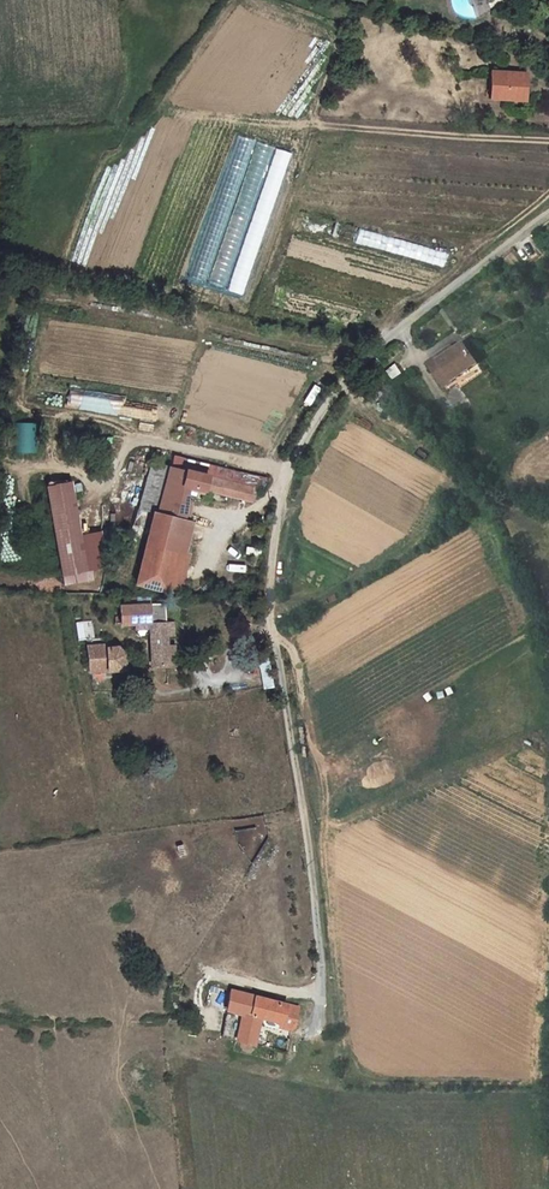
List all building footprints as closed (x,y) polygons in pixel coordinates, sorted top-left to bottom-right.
[(489,68),(488,96),(525,97),(525,69),(489,68)] [(475,351),(467,339),(430,362),(446,387),(456,380),(449,368),(475,351)] [(449,368),(456,380),(482,363),(475,351),(449,368)] [(34,452),(34,428),(20,428),(19,451),(34,452)] [(210,474),(207,488),(256,499),(259,484),(266,486),(268,477),(176,455),(173,466),(210,474)] [(206,490),(207,488),(210,474),(173,466),(171,465),(164,490),(158,512),(188,520),(195,488),(206,490)] [(44,487),(60,576),(90,570),(74,482),(44,487)] [(158,512),(155,512),(138,585),(180,595),(190,554),(180,550),(188,520),(158,512)] [(169,602),(122,604),(123,622),(150,621),(152,665),(172,663),(169,602)] [(96,648),(97,672),(119,671),(116,648),(103,648),(96,648)] [(119,671),(129,671),(128,652),(122,648),(116,648),(119,671)] [(236,988),(225,1033),(257,1040),(263,1013),(254,1011),(259,993),(236,988)] [(284,1023),(296,1026),(302,1004),(259,993),(254,1011),(263,1013),(285,1019),(284,1023)]
